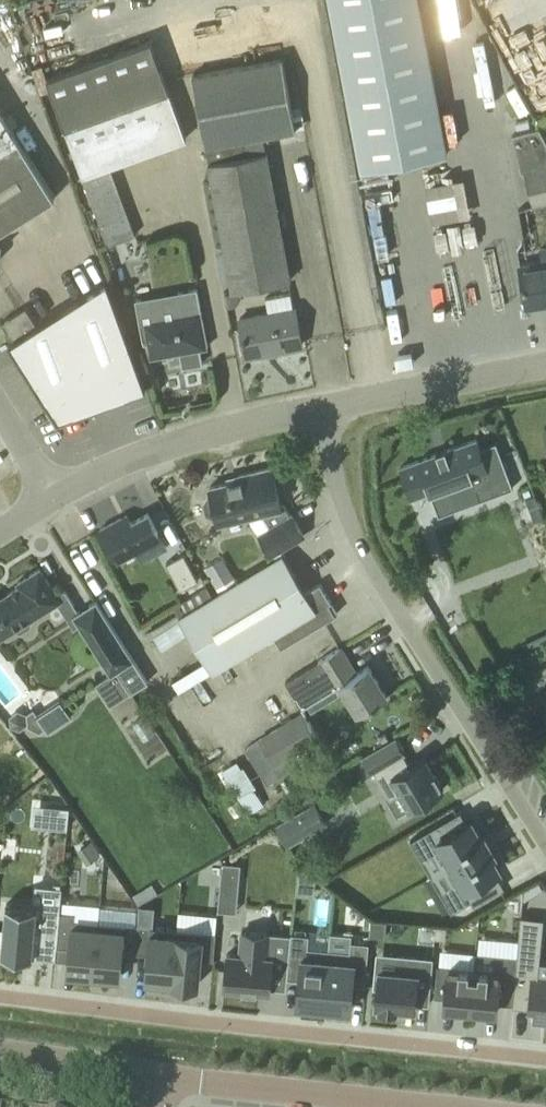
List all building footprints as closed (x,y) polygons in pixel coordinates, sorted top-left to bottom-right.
[(448,153),(419,0),(329,0),(361,169),(448,153)] [(46,75),(59,109),(108,242),(135,232),(128,213),(123,215),(105,165),(186,136),(150,38),(46,75)] [(245,138),(295,129),(282,57),(192,73),(209,161),(248,154),(245,138)] [(55,197),(0,109),(0,231),(55,197)] [(524,169),(532,202),(545,199),(545,141),(539,127),(513,135),(522,170),(524,169)] [(267,150),(248,154),(209,161),(233,291),(291,280),(267,150)] [(527,306),(545,302),(545,248),(540,248),(542,262),(520,266),(527,306)] [(107,278),(66,305),(101,401),(146,384),(107,278)] [(208,346),(201,309),(197,288),(139,299),(151,357),(168,354),(168,356),(181,354),(183,367),(203,363),(200,348),(208,346)] [(296,307),(294,308),(291,292),(266,297),(269,312),(240,318),(246,355),(302,344),(296,307)] [(60,416),(101,401),(66,305),(36,323),(12,338),(11,339),(60,416)] [(2,321),(12,338),(36,323),(26,306),(2,321)] [(446,484),(455,509),(482,499),(477,487),(492,482),(476,439),(400,466),(412,497),(446,484)] [(239,475),(240,479),(210,486),(212,497),(208,498),(205,502),(207,511),(212,514),(216,513),(219,524),(281,509),(272,467),(239,475)] [(127,515),(100,529),(117,561),(136,551),(133,545),(159,532),(149,513),(131,522),(127,515)] [(292,514),(291,515),(259,534),(272,554),(304,535),(292,514)] [(167,562),(181,589),(198,579),(184,553),(167,562)] [(283,553),(213,596),(180,617),(214,672),(275,634),(282,646),(337,614),(330,602),(332,600),(321,582),(306,591),(283,553)] [(204,567),(217,587),(235,575),(223,556),(204,567)] [(58,602),(69,595),(67,592),(65,590),(63,590),(61,590),(56,593),(40,567),(18,581),(20,586),(0,598),(0,639),(14,630),(22,631),(31,626),(32,618),(58,602)] [(98,684),(118,671),(135,660),(97,600),(79,612),(74,615),(80,624),(81,626),(90,640),(95,647),(103,661),(111,673),(99,681),(97,682),(97,683),(98,684)] [(357,672),(341,647),(319,660),(335,687),(341,683),(359,713),(387,695),(368,665),(357,672)] [(132,691),(118,671),(98,684),(111,704),(132,691)] [(537,697),(545,711),(545,691),(537,697)] [(60,699),(34,713),(44,730),(69,716),(60,699)] [(305,713),(291,722),(261,741),(260,739),(245,749),(268,784),(296,766),(291,756),(321,737),(305,713)] [(444,789),(424,755),(410,764),(404,754),(406,753),(396,736),(362,755),(372,772),(374,771),(390,798),(401,791),(411,808),(444,789)] [(249,814),(266,802),(236,759),(219,770),(249,814)] [(49,826),(67,828),(70,806),(51,805),(49,826)] [(313,831),(301,811),(279,825),(291,845),(313,831)] [(431,849),(443,869),(489,842),(483,832),(479,834),(470,820),(463,824),(456,813),(409,840),(410,842),(413,840),(422,854),(431,849)] [(89,840),(76,849),(86,862),(98,853),(89,840)] [(495,853),(489,842),(443,869),(454,889),(445,895),(453,909),(450,911),(451,912),(470,901),(473,906),(501,890),(491,874),(499,869),(491,855),(495,853)] [(240,863),(239,868),(223,866),(224,862),(223,861),(220,886),(239,887),(241,863),(240,863)] [(1,954),(10,954),(9,961),(32,963),(34,949),(55,951),(54,958),(56,959),(57,942),(59,915),(62,886),(61,886),(59,902),(43,900),(42,906),(6,903),(4,927),(0,927),(0,946),(2,946),(1,954)] [(73,923),(73,916),(59,915),(57,942),(70,943),(68,968),(79,969),(78,972),(94,974),(99,918),(98,918),(97,925),(73,923)] [(545,1022),(545,976),(538,975),(543,918),(521,915),(516,972),(513,1003),(513,1006),(535,1008),(533,1021),(545,1022)] [(109,972),(120,973),(122,948),(135,949),(136,949),(138,924),(138,922),(99,918),(94,974),(109,975),(109,972)] [(146,978),(172,980),(176,935),(150,932),(151,926),(138,924),(136,949),(135,952),(148,953),(146,978)] [(200,958),(213,959),(216,932),(177,928),(176,935),(172,980),(172,981),(198,984),(200,958)] [(240,954),(227,953),(224,988),(270,992),(273,957),(267,957),(269,933),(242,931),(240,954)] [(301,1005),(324,1007),(329,949),(308,947),(309,934),(292,932),(288,972),(300,974),(298,1004),(301,1005)] [(350,951),(329,949),(324,1007),(347,1009),(350,1009),(353,978),(366,980),(369,942),(351,940),(350,951)] [(474,968),(448,965),(438,964),(435,996),(445,997),(444,1007),(470,1010),(474,968)] [(516,972),(474,968),(470,1010),(497,1012),(497,1002),(513,1003),(516,972)] [(398,1005),(399,1006),(401,1006),(409,1006),(409,1007),(410,1007),(410,1006),(414,1007),(417,973),(375,969),(373,987),(378,988),(377,1003),(379,1004),(379,1007),(398,1009),(398,1005)]
